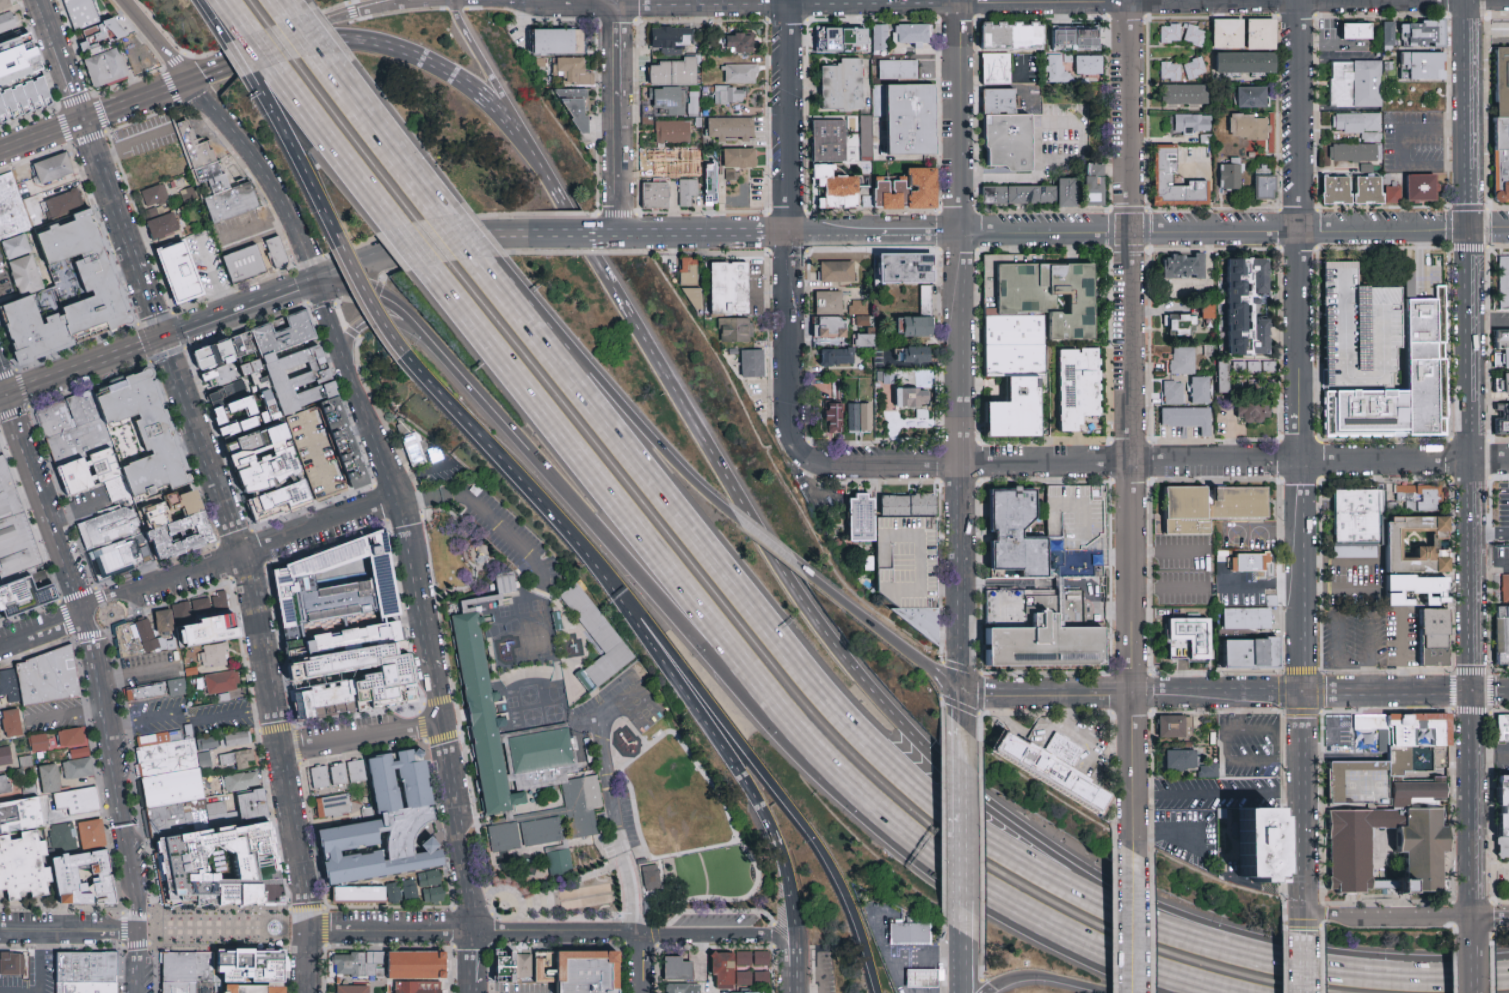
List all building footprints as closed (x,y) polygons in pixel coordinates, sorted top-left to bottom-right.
[(11,7),(8,0),(0,0),(0,11),(11,7)] [(74,29),(65,0),(94,0),(101,21),(74,29)] [(19,25),(12,9),(0,14),(0,33),(19,25)] [(78,42),(81,52),(128,35),(111,18),(82,29),(86,39),(78,42)] [(1274,19),(1245,20),(1245,50),(1275,51),(1274,19)] [(1242,20),(1211,20),(1212,49),(1242,48),(1242,20)] [(1442,47),(1442,21),(1398,21),(1398,47),(1442,47)] [(1393,22),(1381,22),(1382,47),(1393,47),(1393,22)] [(979,23),(979,51),(1041,51),(1041,23),(979,23)] [(1339,40),(1371,40),(1371,23),(1339,23),(1339,40)] [(1182,28),(1183,24),(1197,28),(1196,30),(1204,32),(1201,48),(1190,46),(1192,42),(1183,40),(1186,29),(1182,28)] [(871,52),(887,52),(887,25),(871,25),(871,52)] [(930,43),(930,25),(895,25),(895,43),(930,43)] [(1160,27),(1179,26),(1180,42),(1170,41),(1170,44),(1160,43),(1160,27)] [(1050,50),(1097,50),(1097,27),(1050,27),(1050,50)] [(818,52),(865,52),(865,28),(818,28),(818,52)] [(581,29),(531,29),(531,41),(526,41),(526,54),(581,54),(581,29)] [(24,44),(19,30),(0,37),(0,53),(24,44)] [(688,46),(688,30),(650,30),(650,53),(682,53),(682,46),(688,46)] [(751,33),(722,33),(722,53),(751,53),(751,33)] [(83,59),(92,88),(129,76),(119,47),(83,59)] [(1492,202),(1508,202),(1508,47),(1493,47),(1492,202)] [(1,80),(35,69),(28,49),(0,59),(0,77),(1,80)] [(1407,69),(1407,80),(1443,79),(1443,52),(1398,53),(1398,69),(1407,69)] [(981,53),(981,84),(1008,84),(1008,53),(981,53)] [(1215,53),(1274,53),(1275,73),(1215,73),(1215,53)] [(1073,82),(1073,75),(1101,75),(1101,55),(1046,56),(1046,82),(1073,82)] [(1191,59),(1201,57),(1206,72),(1197,75),(1198,78),(1188,81),(1183,65),(1192,62),(1191,59)] [(593,85),(593,72),(583,72),(583,58),(552,58),(552,76),(564,76),(564,85),(593,85)] [(648,85),(695,85),(695,59),(658,59),(658,66),(648,66),(648,85)] [(861,59),(837,59),(837,66),(817,66),(817,111),(861,111),(861,59)] [(916,60),(877,60),(877,80),(916,80),(916,60)] [(1381,107),(1380,61),(1329,61),(1329,107),(1381,107)] [(1180,64),(1167,64),(1167,62),(1159,62),(1161,78),(1168,78),(1169,82),(1180,81),(1180,64)] [(756,83),(756,64),(723,64),(723,83),(756,83)] [(42,76),(0,90),(0,124),(52,107),(42,76)] [(1206,85),(1162,85),(1162,105),(1206,105),(1206,85)] [(898,156),(885,156),(886,120),(886,86),(897,86),(934,86),(935,120),(935,156),(898,156)] [(714,104),(742,104),(742,87),(714,87),(714,104)] [(984,87),(984,145),(987,148),(988,166),(1008,165),(1011,168),(1034,168),(1034,110),(1018,110),(1018,87),(984,87)] [(1264,87),(1235,87),(1237,107),(1265,107),(1265,106),(1267,106),(1267,101),(1268,100),(1267,99),(1267,98),(1265,98),(1264,87)] [(684,88),(648,88),(648,107),(662,107),(662,115),(683,115),(684,88)] [(697,116),(697,88),(688,88),(688,116),(697,116)] [(554,89),(578,130),(589,130),(589,89),(554,89)] [(1330,113),(1331,137),(1379,136),(1379,133),(1380,133),(1380,113),(1330,113)] [(1265,126),(1269,126),(1269,133),(1266,132),(1266,134),(1267,134),(1267,136),(1266,136),(1266,139),(1265,139),(1265,141),(1244,141),(1244,138),(1237,138),(1237,137),(1229,137),(1229,133),(1227,133),(1228,118),(1229,118),(1229,114),(1241,114),(1241,115),(1252,115),(1255,115),(1255,116),(1254,116),(1254,118),(1264,118),(1265,126)] [(1209,115),(1173,115),(1173,133),(1209,133),(1209,115)] [(811,117),(811,162),(844,162),(844,117),(811,117)] [(752,118),(706,118),(706,140),(752,140),(752,118)] [(688,121),(654,121),(654,144),(688,144),(688,121)] [(189,126),(192,133),(195,131),(200,148),(209,145),(212,154),(216,153),(221,166),(193,176),(179,127),(181,126),(188,124),(189,126)] [(1381,144),(1328,144),(1328,161),(1381,161),(1381,144)] [(1186,181),(1208,182),(1208,205),(1152,207),(1151,197),(1153,197),(1152,145),(1176,145),(1176,171),(1170,171),(1170,184),(1166,184),(1166,187),(1186,186),(1186,181)] [(753,169),(753,148),(720,148),(720,169),(753,169)] [(676,168),(676,149),(647,149),(647,168),(676,168)] [(73,173),(66,152),(32,164),(39,185),(73,173)] [(162,177),(155,155),(135,161),(141,184),(162,177)] [(1217,158),(1217,189),(1239,189),(1239,158),(1217,158)] [(705,160),(705,199),(717,199),(716,160),(705,160)] [(1361,171),(1373,171),(1374,162),(1361,162),(1361,171)] [(857,176),(833,176),(833,164),(812,164),(812,188),(821,188),(821,197),(814,197),(814,208),(857,208),(857,176)] [(1103,164),(1082,164),(1082,207),(1103,207),(1103,164)] [(1253,169),(1259,169),(1259,164),(1264,164),(1264,169),(1268,169),(1268,175),(1275,177),(1275,193),(1271,192),(1271,200),(1252,200),(1253,169)] [(690,176),(701,176),(701,165),(691,165),(690,176)] [(738,178),(737,167),(725,167),(726,178),(738,178)] [(935,168),(905,168),(905,178),(873,178),(873,210),(936,209),(935,168)] [(32,227),(0,239),(0,174),(11,170),(32,227)] [(1405,202),(1435,202),(1435,174),(1405,174),(1405,202)] [(981,186),(981,205),(1076,205),(1076,178),(1055,178),(1055,186),(981,186)] [(1347,194),(1350,194),(1350,204),(1339,205),(1338,204),(1333,204),(1331,205),(1330,204),(1326,204),(1325,203),(1321,203),(1321,194),(1322,194),(1322,178),(1347,178),(1347,194)] [(1355,178),(1379,178),(1379,195),(1381,195),(1381,204),(1372,203),(1372,204),(1371,204),(1362,204),(1361,203),(1356,203),(1356,204),(1353,204),(1353,194),(1355,194),(1355,178)] [(695,179),(678,179),(678,207),(695,207),(695,179)] [(641,209),(668,209),(668,183),(641,183),(641,209)] [(163,184),(140,191),(146,208),(169,201),(163,184)] [(186,203),(198,196),(192,184),(180,191),(186,203)] [(1400,203),(1400,186),(1384,186),(1384,203),(1400,203)] [(83,207),(76,188),(41,200),(48,219),(83,207)] [(35,231),(56,223),(57,229),(73,223),(71,216),(92,208),(134,325),(109,334),(106,331),(72,343),(74,348),(21,367),(0,308),(30,297),(41,326),(46,324),(43,317),(54,313),(57,317),(63,315),(60,307),(64,306),(59,294),(72,289),(69,280),(59,284),(53,268),(48,268),(35,231)] [(55,224),(75,217),(73,210),(53,217),(55,224)] [(145,222),(152,240),(179,231),(172,212),(145,222)] [(0,242),(18,294),(41,286),(23,234),(0,242)] [(262,242),(274,270),(289,264),(278,235),(262,242)] [(172,304),(202,296),(185,239),(156,247),(172,304)] [(230,285),(265,273),(256,244),(221,255),(230,285)] [(1503,254),(1508,254),(1508,309),(1503,309),(1498,309),(1498,292),(1498,254),(1503,254)] [(877,255),(877,283),(933,283),(933,255),(877,255)] [(1160,279),(1203,279),(1203,255),(1160,255),(1160,279)] [(696,285),(696,258),(679,258),(679,285),(696,285)] [(1266,317),(1255,317),(1255,305),(1267,305),(1266,258),(1224,259),(1225,355),(1267,355),(1266,317)] [(708,314),(746,314),(746,262),(708,262),(708,314)] [(852,262),(819,262),(819,282),(852,282),(852,262)] [(1444,436),(1445,341),(1436,341),(1436,299),(1402,299),(1402,287),(1356,287),(1356,263),(1323,262),(1322,389),(1323,389),(1322,436),(1444,436)] [(1021,380),(984,380),(984,363),(986,302),(986,285),(997,284),(998,267),(1020,267),(1081,266),(1093,266),(1093,301),(1094,343),(1081,344),(1046,344),(1046,362),(1045,380),(1021,380)] [(895,317),(895,337),(931,336),(931,286),(919,286),(920,317),(895,317)] [(698,288),(685,289),(687,309),(700,308),(698,288)] [(841,291),(814,291),(814,313),(841,313),(841,291)] [(849,316),(867,316),(867,300),(849,300),(849,316)] [(1200,318),(1212,318),(1212,304),(1200,304),(1200,318)] [(259,325),(271,320),(276,331),(291,326),(286,315),(307,307),(317,336),(262,356),(252,328),(259,325)] [(856,324),(869,325),(870,314),(856,314),(856,324)] [(1192,314),(1165,314),(1165,336),(1192,336),(1192,314)] [(751,318),(718,318),(718,342),(751,342),(751,318)] [(846,318),(813,318),(813,339),(846,339),(846,318)] [(322,405),(349,488),(367,482),(322,343),(278,359),(276,352),(262,356),(250,329),(194,350),(201,372),(256,354),(264,377),(254,380),(264,413),(257,415),(251,398),(225,406),(221,393),(206,398),(217,431),(218,431),(220,438),(322,405)] [(1497,329),(1497,366),(1508,366),(1508,329),(1497,329)] [(871,335),(855,335),(855,347),(871,347),(871,335)] [(895,363),(928,363),(928,347),(895,347),(895,363)] [(1194,348),(1166,348),(1166,374),(1194,374),(1194,348)] [(739,378),(762,378),(762,349),(739,349),(739,378)] [(853,367),(853,349),(819,349),(819,367),(853,367)] [(1096,408),(1098,408),(1099,414),(1096,414),(1096,416),(1079,416),(1079,425),(1075,425),(1075,431),(1058,432),(1058,421),(1057,421),(1057,415),(1058,415),(1057,406),(1057,402),(1057,391),(1056,391),(1056,387),(1057,387),(1057,377),(1056,377),(1056,373),(1057,373),(1057,362),(1056,363),(1056,358),(1057,358),(1057,351),(1076,351),(1076,354),(1078,354),(1078,349),(1096,349),(1096,359),(1098,359),(1098,365),(1096,365),(1096,371),(1098,371),(1098,380),(1096,380),(1096,385),(1098,385),(1098,390),(1096,391),(1096,395),(1098,395),(1098,401),(1096,401),(1096,408)] [(241,376),(261,370),(257,359),(238,365),(241,376)] [(1216,393),(1227,393),(1227,360),(1216,360),(1216,393)] [(1274,374),(1274,361),(1231,361),(1231,374),(1274,374)] [(200,374),(203,383),(214,379),(217,386),(236,379),(230,364),(200,374)] [(876,381),(893,381),(893,370),(877,370),(876,381)] [(136,502),(127,477),(116,448),(106,420),(96,391),(154,371),(193,482),(175,488),(173,484),(160,489),(161,493),(136,502)] [(1497,374),(1497,398),(1508,398),(1508,374),(1497,374)] [(1208,404),(1207,378),(1190,378),(1190,404),(1208,404)] [(1274,392),(1274,380),(1242,380),(1242,392),(1274,392)] [(212,404),(249,395),(246,381),(209,391),(212,404)] [(1021,441),(985,442),(985,424),(985,408),(1007,407),(1007,382),(1021,382),(1038,381),(1039,423),(1039,441),(1021,441)] [(1162,381),(1174,381),(1175,383),(1182,383),(1182,405),(1163,405),(1164,396),(1162,396),(1162,381)] [(894,408),(927,408),(927,387),(894,387),(894,408)] [(47,441),(37,412),(96,391),(106,420),(47,441)] [(840,400),(823,400),(823,433),(840,433),(840,400)] [(1236,423),(1269,423),(1269,402),(1236,402),(1236,423)] [(846,433),(869,433),(869,404),(846,404),(846,433)] [(1210,437),(1209,408),(1160,409),(1160,425),(1165,425),(1165,428),(1200,427),(1200,437),(1210,437)] [(929,411),(915,411),(915,427),(929,427),(929,411)] [(1506,412),(1508,412),(1508,436),(1506,436),(1496,436),(1497,419),(1498,412),(1506,412)] [(116,448),(58,469),(47,441),(106,420),(116,448)] [(251,523),(311,505),(303,477),(301,477),(291,445),(285,447),(279,425),(236,439),(243,463),(234,466),(251,523)] [(416,471),(412,472),(399,431),(406,429),(415,427),(416,429),(430,467),(416,471)] [(58,469),(68,498),(108,484),(127,477),(116,448),(58,469)] [(6,584),(0,568),(0,455),(3,454),(45,570),(14,581),(6,584)] [(136,502),(138,507),(131,510),(128,503),(116,507),(108,484),(127,477),(136,502)] [(1403,511),(1438,512),(1438,484),(1394,484),(1394,502),(1403,502),(1403,511)] [(1210,534),(1210,519),(1267,519),(1267,487),(1162,487),(1162,534),(1210,534)] [(1022,536),(1022,544),(1047,543),(1047,545),(1048,583),(1020,584),(1020,579),(988,579),(987,494),(1035,493),(1036,524),(1022,536)] [(854,494),(865,494),(865,500),(872,500),(872,541),(848,541),(847,499),(854,499),(854,494)] [(880,495),(933,494),(937,646),(889,609),(896,609),(877,593),(876,519),(881,518),(880,495)] [(1377,547),(1378,560),(1340,560),(1339,548),(1337,548),(1337,542),(1336,495),(1379,494),(1380,542),(1380,547),(1377,547)] [(106,546),(87,553),(77,526),(106,516),(122,510),(131,512),(140,533),(106,546)] [(147,533),(206,511),(217,541),(158,562),(147,533)] [(1450,516),(1387,515),(1387,571),(1450,571),(1450,550),(1439,550),(1439,539),(1449,539),(1450,516)] [(402,614),(381,618),(380,610),(284,628),(274,568),(287,567),(286,564),(383,528),(383,532),(388,532),(402,614)] [(91,554),(100,583),(158,562),(147,533),(91,554)] [(1234,554),(1265,553),(1265,571),(1235,571),(1234,554)] [(863,556),(872,556),(873,571),(864,571),(863,556)] [(1383,576),(1449,576),(1449,606),(1383,606),(1383,576)] [(519,596),(502,597),(500,579),(516,577),(519,596)] [(19,595),(14,581),(6,584),(0,586),(0,620),(56,600),(50,584),(19,595)] [(599,610),(639,658),(624,671),(599,692),(596,695),(593,693),(576,709),(571,671),(570,660),(590,660),(590,670),(599,664),(610,657),(599,646),(594,641),(583,641),(576,626),(586,626),(573,610),(565,601),(581,587),(599,609),(599,610)] [(211,592),(213,612),(228,610),(226,591),(211,592)] [(210,612),(208,598),(191,600),(193,613),(210,612)] [(175,624),(194,620),(190,599),(171,602),(175,624)] [(1498,604),(1508,604),(1508,663),(1500,663),(1500,652),(1498,651),(1498,604)] [(174,627),(159,629),(157,614),(157,609),(173,605),(174,614),(174,619),(175,626),(174,627)] [(1223,609),(1270,609),(1270,631),(1223,631),(1223,609)] [(1419,611),(1449,611),(1449,667),(1419,666),(1419,611)] [(1054,629),(1100,629),(1100,664),(990,664),(990,630),(1033,630),(1033,615),(1054,615),(1054,629)] [(502,733),(503,738),(534,732),(539,731),(570,725),(572,732),(582,776),(570,778),(572,785),(593,782),(594,793),(601,837),(601,838),(540,850),(521,854),(496,859),(495,854),(490,827),(540,817),(571,811),(566,793),(565,789),(544,793),(540,794),(529,796),(532,806),(508,810),(509,816),(488,818),(484,794),(479,763),(474,733),(463,672),(454,620),(477,617),(482,616),(491,672),(502,733)] [(145,652),(123,656),(118,627),(151,617),(163,646),(145,652)] [(1167,619),(1209,618),(1209,660),(1167,661),(1167,619)] [(284,641),(287,660),(399,640),(396,621),(284,641)] [(291,680),(367,667),(368,673),(350,676),(350,678),(355,709),(414,699),(410,672),(404,640),(399,640),(287,660),(291,680)] [(1219,642),(1280,641),(1280,670),(1219,670),(1219,642)] [(200,647),(203,668),(229,664),(226,643),(200,647)] [(54,703),(24,708),(18,676),(16,666),(53,652),(72,645),(78,675),(83,698),(54,703)] [(7,693),(8,701),(19,700),(14,667),(0,669),(0,694),(7,693)] [(203,676),(207,695),(239,689),(235,670),(203,676)] [(350,678),(307,685),(308,688),(292,691),(295,711),(296,716),(294,716),(295,721),(303,720),(303,719),(316,716),(316,718),(324,717),(323,715),(344,712),(345,713),(353,712),(352,709),(355,709),(350,678)] [(184,694),(183,679),(168,681),(169,696),(184,694)] [(167,698),(124,705),(122,693),(164,685),(167,698)] [(4,737),(21,736),(19,709),(2,711),(4,737)] [(1449,776),(1390,776),(1389,725),(1388,714),(1448,714),(1450,714),(1450,724),(1450,746),(1449,776)] [(1498,714),(1508,714),(1508,740),(1498,740),(1498,721),(1498,714)] [(1352,715),(1385,715),(1385,729),(1352,729),(1352,715)] [(1190,738),(1190,716),(1157,716),(1157,738),(1190,738)] [(89,752),(83,726),(56,733),(60,751),(71,748),(73,756),(89,752)] [(251,743),(249,731),(219,737),(222,748),(251,743)] [(1012,744),(1013,745),(1016,741),(1035,753),(1073,776),(1077,779),(1077,782),(1084,786),(1097,795),(1085,815),(1073,808),(1038,787),(1012,771),(981,751),(993,732),(1012,744)] [(1047,749),(1076,761),(1084,744),(1054,732),(1047,749)] [(30,753),(48,750),(45,734),(28,736),(30,753)] [(176,774),(143,779),(138,749),(175,743),(197,739),(201,770),(176,774)] [(12,763),(9,745),(0,747),(0,765),(12,763)] [(367,758),(392,754),(394,761),(400,761),(399,752),(420,748),(427,753),(436,819),(426,822),(419,828),(414,840),(413,847),(414,855),(427,852),(422,845),(433,836),(441,846),(445,865),(330,886),(325,862),(331,860),(329,851),(325,851),(319,830),(379,820),(367,758)] [(236,769),(254,766),(251,749),(217,755),(220,767),(235,765),(236,769)] [(1195,770),(1195,750),(1163,750),(1163,770),(1195,770)] [(32,772),(29,756),(18,758),(21,773),(32,772)] [(62,762),(65,780),(93,775),(90,757),(62,762)] [(332,786),(366,781),(363,760),(329,766),(332,786)] [(61,790),(55,763),(37,767),(43,794),(61,790)] [(1199,777),(1217,777),(1217,766),(1199,765),(1199,777)] [(309,769),(312,790),(328,787),(325,766),(309,769)] [(183,804),(176,806),(150,811),(147,797),(144,780),(176,775),(201,770),(205,796),(206,799),(183,804)] [(260,785),(258,770),(224,774),(226,789),(260,785)] [(7,772),(0,773),(0,794),(11,792),(7,772)] [(1501,775),(1508,775),(1508,805),(1501,806),(1501,782),(1501,775)] [(107,811),(72,817),(68,797),(67,794),(102,788),(104,797),(107,811)] [(351,813),(347,793),(313,800),(317,820),(351,813)] [(38,830),(0,837),(0,805),(40,798),(46,828),(38,830)] [(190,834),(155,839),(150,811),(176,806),(183,804),(190,834)] [(1243,878),(1243,810),(1278,810),(1283,818),(1283,878),(1278,886),(1262,886),(1258,878),(1243,878)] [(1333,888),(1333,813),(1408,813),(1445,813),(1445,827),(1451,827),(1451,853),(1445,853),(1445,891),(1438,894),(1402,894),(1402,888),(1371,888),(1371,893),(1339,893),(1333,888)] [(77,822),(80,849),(105,846),(102,819),(77,822)] [(160,901),(161,901),(283,903),(267,819),(190,834),(155,839),(160,901)] [(79,852),(74,822),(49,826),(54,856),(79,852)] [(9,901),(0,903),(0,877),(0,851),(2,851),(0,839),(38,830),(39,842),(46,842),(49,857),(43,857),(43,858),(46,869),(52,869),(55,884),(49,885),(50,896),(32,899),(30,893),(20,895),(22,902),(10,903),(9,901)] [(1497,837),(1508,837),(1508,857),(1506,857),(1497,859),(1497,837)] [(577,877),(552,880),(549,854),(548,852),(574,847),(574,854),(577,877)] [(62,903),(118,904),(108,849),(53,858),(62,903)] [(642,865),(644,889),(660,887),(657,863),(642,865)] [(424,905),(444,900),(437,871),(417,875),(424,905)] [(404,894),(418,892),(416,878),(402,880),(404,894)] [(400,902),(398,883),(388,883),(389,903),(400,902)] [(415,885),(402,886),(404,902),(416,901),(415,885)] [(333,887),(333,902),(384,902),(384,887),(333,887)] [(923,918),(935,924),(935,946),(894,946),(894,924),(911,924),(911,918),(923,918)] [(444,951),(386,951),(386,979),(444,979),(444,951)] [(282,952),(215,953),(216,979),(282,978),(282,952)] [(768,966),(768,952),(734,952),(734,966),(768,966)] [(0,953),(0,977),(35,977),(35,953),(0,953)] [(216,983),(178,984),(164,984),(164,954),(215,953),(216,979),(216,983)] [(382,976),(382,953),(332,953),(332,976),(382,976)] [(619,975),(619,992),(559,992),(559,976),(558,953),(602,953),(618,953),(619,975)] [(732,953),(709,953),(709,988),(732,988),(732,953)] [(117,983),(59,984),(58,980),(58,954),(117,954),(119,954),(119,980),(119,983),(117,983)] [(530,954),(515,954),(515,977),(530,977),(530,954)] [(663,980),(692,980),(692,961),(682,961),(682,957),(663,957),(663,980)] [(941,989),(911,988),(912,970),(941,970),(941,989)] [(751,986),(751,971),(735,971),(735,986),(751,986)] [(392,983),(392,992),(441,992),(441,982),(392,983)] [(119,983),(119,992),(59,992),(59,984),(117,983),(119,983)] [(216,983),(216,992),(164,992),(164,984),(178,984),(216,983)] [(286,986),(286,992),(225,992),(226,992),(226,984),(239,984),(239,986),(269,985),(269,983),(283,983),(283,986),(286,986)] [(337,985),(337,992),(370,992),(370,985),(337,985)]
